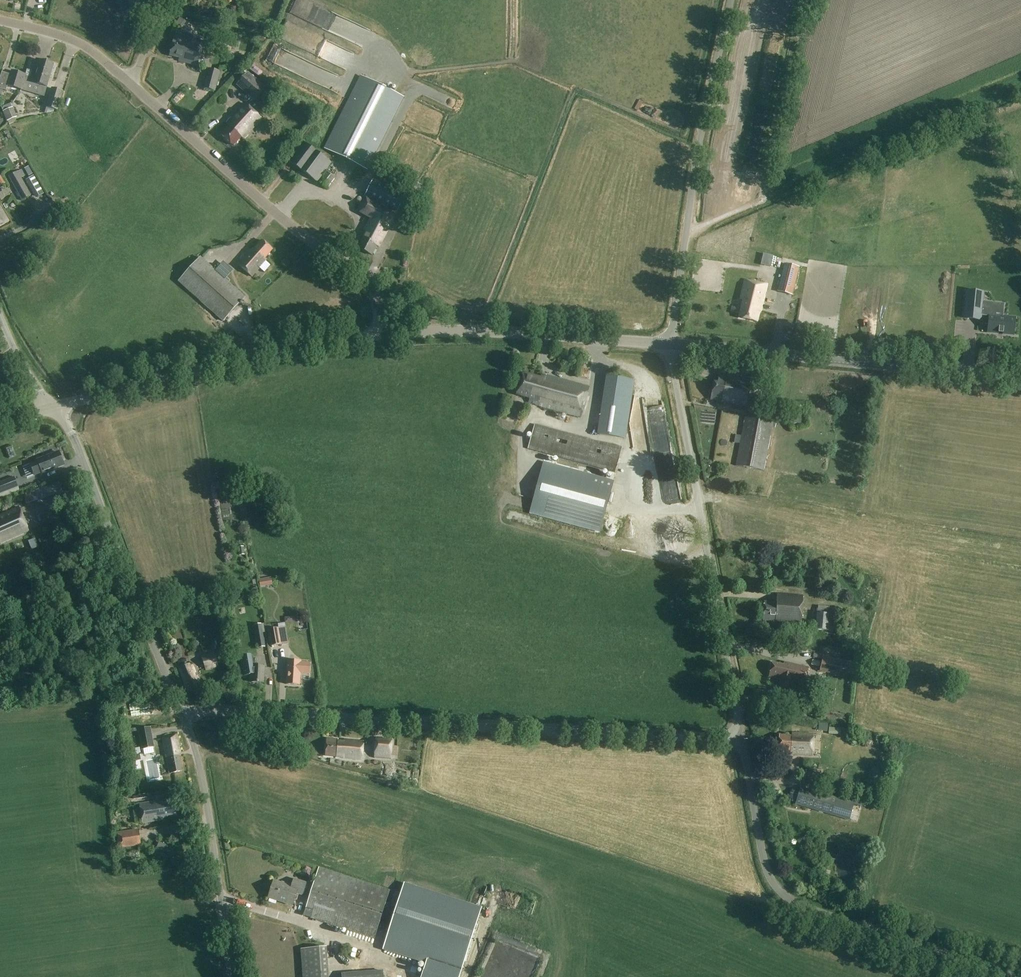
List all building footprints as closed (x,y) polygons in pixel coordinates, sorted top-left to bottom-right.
[(125,13),(137,9),(135,0),(121,0),(125,13)] [(183,44),(183,41),(175,38),(174,41),(173,41),(169,56),(179,58),(178,62),(197,66),(202,46),(189,42),(189,45),(183,44)] [(383,54),(387,61),(396,55),(392,49),(383,54)] [(237,55),(235,67),(242,68),(242,65),(245,66),(247,59),(244,59),(244,57),(237,55)] [(53,65),(36,60),(32,72),(27,70),(26,75),(13,71),(11,76),(1,73),(0,76),(0,89),(7,91),(8,86),(44,96),(53,65)] [(215,92),(220,72),(208,69),(203,89),(215,92)] [(254,101),(266,88),(248,72),(236,85),(254,101)] [(367,170),(403,97),(360,76),(324,148),(367,170)] [(243,139),(261,119),(244,104),(231,119),(233,121),(221,135),(233,146),(241,137),(243,139)] [(662,120),(665,109),(654,106),(651,116),(662,120)] [(8,121),(17,117),(13,108),(4,112),(8,121)] [(328,189),(335,179),(325,172),(331,163),(301,142),(288,162),(328,189)] [(22,170),(8,177),(18,195),(27,190),(21,178),(25,176),(22,170)] [(379,246),(404,195),(373,179),(357,210),(371,217),(364,230),(367,232),(358,248),(372,255),(377,245),(379,246)] [(264,259),(272,250),(261,241),(249,254),(247,253),(237,265),(251,276),(265,261),(264,259)] [(223,322),(245,297),(200,257),(178,282),(223,322)] [(778,292),(791,295),(798,267),(784,264),(778,292)] [(761,310),(767,286),(744,281),(740,300),(743,300),(739,317),(756,321),(758,310),(761,310)] [(988,326),(988,333),(998,333),(998,334),(998,333),(1002,334),(1003,335),(1003,334),(1013,335),(1013,328),(1014,329),(1014,326),(1013,326),(1014,319),(993,317),(995,304),(982,303),(983,294),(967,292),(964,319),(980,320),(980,316),(989,317),(989,323),(988,323),(988,326)] [(895,341),(895,349),(911,351),(912,343),(895,341)] [(588,390),(575,387),(574,383),(546,376),(544,380),(522,374),(516,395),(529,398),(528,403),(580,418),(588,390)] [(748,408),(752,382),(718,376),(717,384),(713,383),(710,401),(748,408)] [(625,438),(633,381),(606,377),(597,434),(625,438)] [(507,411),(503,417),(508,421),(513,415),(507,411)] [(803,416),(788,420),(790,426),(797,424),(797,425),(802,424),(802,423),(805,422),(803,416)] [(763,471),(773,422),(744,417),(735,466),(763,471)] [(615,473),(621,449),(534,425),(527,449),(615,473)] [(654,431),(655,449),(664,449),(663,430),(654,431)] [(43,472),(64,464),(59,452),(38,460),(31,463),(34,472),(41,469),(43,472)] [(598,531),(611,481),(543,463),(530,513),(598,531)] [(0,483),(0,494),(18,487),(14,477),(0,483)] [(27,504),(39,500),(36,490),(24,494),(27,504)] [(27,531),(19,507),(0,515),(0,543),(27,531)] [(271,578),(259,580),(260,587),(272,585),(271,578)] [(846,601),(847,593),(835,591),(834,599),(846,601)] [(800,625),(802,598),(776,596),(775,605),(763,604),(762,622),(800,625)] [(814,630),(835,632),(836,612),(816,610),(814,630)] [(257,647),(264,646),(262,631),(265,630),(264,623),(254,624),(257,647)] [(270,646),(282,644),(279,628),(267,629),(270,646)] [(205,669),(219,664),(218,662),(215,656),(215,654),(201,659),(205,669)] [(251,656),(242,657),(240,658),(243,677),(252,675),(251,683),(264,684),(265,667),(253,666),(251,656)] [(309,675),(310,663),(301,663),(301,662),(287,661),(286,685),(299,686),(300,674),(309,675)] [(839,676),(841,665),(822,661),(819,672),(839,676)] [(190,666),(190,664),(179,668),(182,677),(183,676),(185,679),(183,679),(188,694),(201,690),(192,665),(190,666)] [(802,684),(805,671),(784,666),(783,669),(771,666),(768,678),(777,680),(775,688),(791,691),(792,686),(793,684),(804,686),(804,684),(802,684)] [(818,726),(818,733),(826,734),(827,726),(818,726)] [(141,749),(154,746),(150,727),(137,729),(141,749)] [(169,773),(181,771),(178,753),(180,753),(176,735),(162,738),(169,773)] [(812,757),(813,738),(798,737),(798,740),(779,739),(777,755),(812,757)] [(344,744),(337,743),(338,741),(327,740),(325,758),(362,761),(363,743),(344,742),(344,744)] [(390,759),(391,742),(375,741),(374,758),(390,759)] [(803,777),(823,783),(825,775),(805,770),(803,777)] [(766,792),(773,791),(772,784),(765,785),(766,792)] [(854,803),(800,787),(799,791),(791,789),(789,798),(796,800),(795,805),(849,821),(854,803)] [(143,823),(164,820),(163,816),(175,814),(173,798),(139,804),(143,823)] [(856,798),(854,805),(864,808),(866,801),(856,798)] [(119,849),(141,845),(138,829),(117,833),(119,849)] [(159,842),(156,849),(166,852),(168,846),(159,842)] [(384,859),(377,860),(378,872),(386,872),(384,859)] [(384,860),(388,872),(393,871),(390,859),(384,860)] [(373,939),(389,890),(318,868),(302,916),(373,939)] [(303,895),(306,883),(294,879),(291,886),(274,881),(268,898),(292,905),(296,893),(303,895)] [(819,881),(815,887),(821,890),(824,884),(819,881)] [(479,909),(403,884),(383,947),(459,971),(479,909)] [(299,976),(324,976),(323,949),(298,950),(299,976)] [(416,958),(410,961),(415,972),(421,969),(416,958)]
